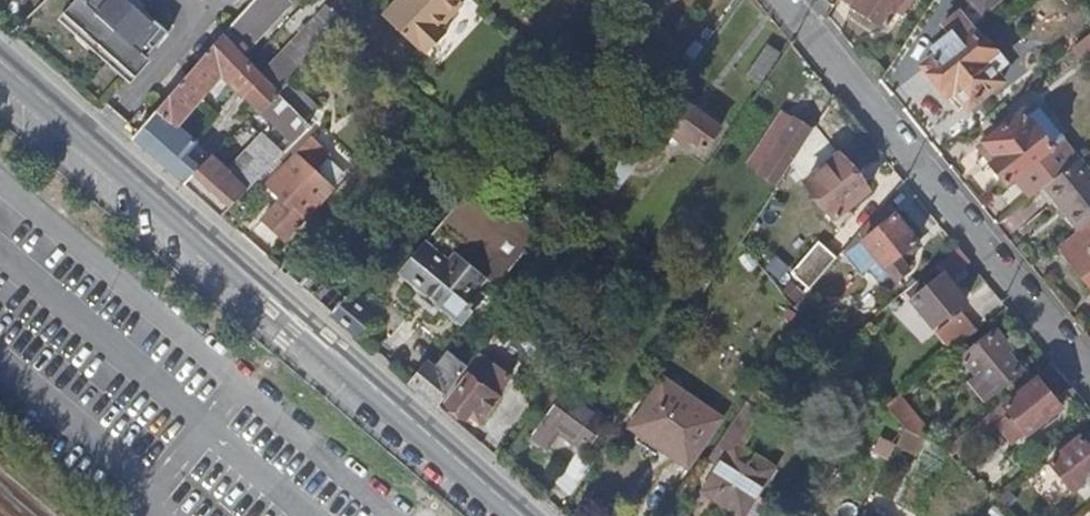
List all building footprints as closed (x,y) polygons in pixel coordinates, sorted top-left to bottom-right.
[(136,76),(173,36),(136,0),(88,0),(72,16),(136,76)] [(283,98),(266,81),(254,68),(247,60),(296,4),(291,0),(261,0),(136,141),(223,218),(242,199),(282,157),(276,151),(262,138),(229,173),(225,169),(212,157),(201,168),(190,158),(200,146),(175,124),(220,71),(289,138),(295,143),(311,127),(307,123),(283,98)] [(387,18),(424,52),(426,50),(432,55),(451,34),(445,28),(467,4),(463,0),(403,0),(387,18)] [(665,12),(681,0),(656,0),(665,12)] [(880,24),(896,0),(846,0),(880,24)] [(983,13),(999,0),(972,0),(983,13)] [(344,32),(349,26),(336,12),(329,19),(344,32)] [(942,25),(945,30),(961,17),(957,13),(942,25)] [(961,17),(945,30),(949,34),(929,49),(935,55),(922,66),(948,99),(955,93),(968,109),(1001,81),(993,71),(999,66),(985,47),(961,17)] [(344,32),(329,19),(266,81),(283,98),(298,83),(344,32)] [(1072,46),(1085,68),(1089,65),(1089,35),(1072,46)] [(770,44),(748,74),(761,84),(782,53),(770,44)] [(988,44),(985,47),(999,66),(1003,62),(988,44)] [(322,108),(298,83),(283,98),(307,123),(322,108)] [(680,99),(653,135),(667,146),(675,137),(685,145),(690,138),(707,151),(722,130),(680,99)] [(1044,188),(1067,170),(1072,166),(1057,147),(1071,136),(1043,101),(1030,111),(1028,108),(1022,113),(983,144),(995,159),(989,164),(1004,184),(1009,180),(1026,202),(1044,188)] [(791,161),(811,132),(796,121),(775,150),(791,161)] [(276,151),(282,157),(295,143),(289,138),(276,151)] [(328,157),(311,140),(268,186),(282,199),(263,219),(286,241),(334,191),(314,172),(328,157)] [(218,150),(212,157),(225,169),(232,163),(218,150)] [(807,184),(836,220),(869,193),(840,157),(807,184)] [(1078,231),(1089,221),(1089,177),(1077,161),(1072,166),(1067,170),(1044,188),(1078,231)] [(470,198),(440,236),(467,259),(463,263),(486,283),(476,294),(483,299),(534,238),(509,217),(501,221),(470,198)] [(882,265),(893,279),(896,284),(909,273),(899,260),(919,244),(897,216),(895,218),(886,206),(861,234),(867,241),(865,243),(882,265)] [(509,217),(534,238),(540,230),(519,213),(509,217)] [(1057,247),(1089,287),(1089,221),(1078,231),(1057,247)] [(467,259),(440,236),(433,245),(434,246),(408,276),(430,294),(443,304),(463,322),(483,299),(476,294),(486,283),(463,263),(467,259)] [(960,249),(937,269),(944,278),(914,303),(936,330),(966,304),(949,283),(972,264),(960,249)] [(800,275),(813,289),(835,264),(822,252),(800,275)] [(349,298),(364,280),(344,263),(328,282),(316,271),(302,287),(334,315),(349,298)] [(893,279),(882,265),(874,272),(885,285),(893,279)] [(503,291),(518,303),(533,282),(519,271),(503,291)] [(437,310),(443,304),(430,294),(424,299),(437,310)] [(372,319),(349,298),(334,315),(358,336),(372,319)] [(983,329),(963,346),(971,355),(965,360),(981,379),(986,375),(1000,391),(1023,372),(1009,355),(1013,352),(998,333),(991,339),(983,329)] [(429,368),(415,385),(439,408),(468,369),(452,357),(438,375),(429,368)] [(1053,364),(1033,380),(1036,384),(1006,409),(1016,420),(1009,426),(1003,419),(994,428),(1011,449),(1028,435),(1029,437),(1060,411),(1042,390),(1061,375),(1053,364)] [(475,411),(484,418),(500,396),(496,393),(508,378),(493,366),(480,383),(470,374),(447,405),(467,421),(470,418),(475,411)] [(664,378),(638,415),(677,441),(671,450),(690,464),(722,417),(664,378)] [(553,387),(534,415),(541,420),(531,437),(549,449),(560,430),(586,447),(605,418),(565,390),(562,393),(553,387)] [(753,402),(766,411),(774,400),(760,391),(753,402)] [(907,433),(920,440),(926,430),(899,398),(887,408),(907,433)] [(739,515),(744,515),(759,494),(776,468),(743,446),(766,411),(753,402),(749,399),(690,482),(739,515)] [(475,411),(470,418),(479,424),(484,418),(475,411)] [(677,441),(638,415),(627,431),(665,458),(671,450),(677,441)] [(943,443),(926,430),(920,440),(939,449),(943,443)] [(1047,456),(1053,464),(1051,466),(1074,494),(1089,480),(1089,450),(1081,440),(1066,452),(1060,445),(1047,456)] [(578,491),(597,461),(579,449),(559,479),(578,491)] [(744,515),(764,515),(773,503),(759,494),(744,515)] [(1007,515),(1024,515),(1002,494),(993,502),(998,506),(1007,515)]
